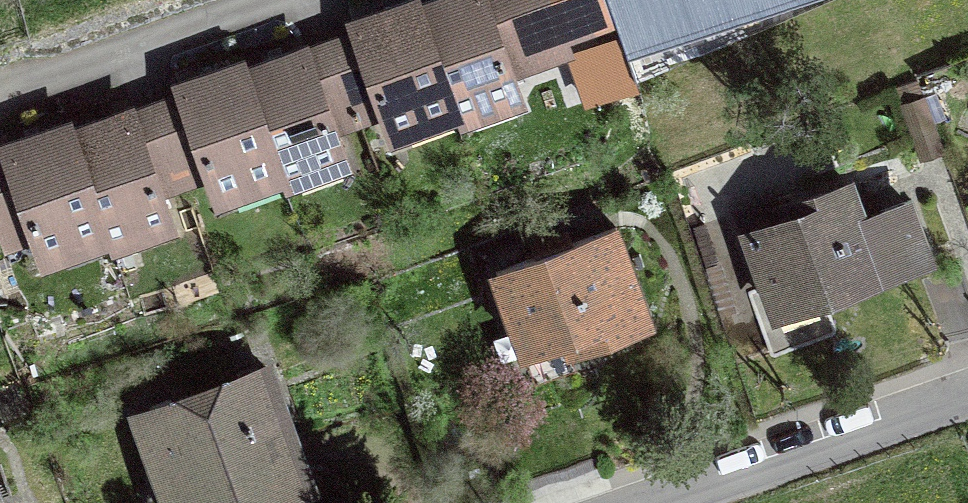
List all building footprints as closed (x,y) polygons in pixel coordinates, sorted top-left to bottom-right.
[(331,42),(358,115),(383,106),(390,123),(451,102),(415,0),(409,0),(353,21),(357,33),(331,42)] [(454,110),(516,88),(509,69),(535,59),(530,44),(560,33),(548,0),(433,0),(419,5),(417,0),(415,0),(454,110)] [(612,9),(632,68),(789,0),(633,0),(612,9)] [(332,125),(358,115),(331,42),(306,51),(304,46),(245,68),(240,61),(280,173),(341,151),(332,125)] [(278,173),(280,173),(240,61),(179,83),(183,96),(157,105),(184,178),(209,169),(216,187),(275,166),(278,173)] [(921,155),(941,148),(917,82),(897,88),(921,155)] [(184,178),(157,105),(131,114),(130,109),(69,131),(106,235),(167,213),(158,187),(184,178)] [(103,228),(66,124),(4,146),(8,157),(0,160),(0,218),(8,240),(35,230),(42,250),(103,228)] [(777,312),(926,258),(906,201),(861,217),(849,184),(779,210),(783,222),(776,224),(769,205),(742,216),(777,312)] [(566,334),(570,347),(648,319),(615,229),(554,251),(549,237),(535,242),(540,256),(498,272),(526,349),(566,334)] [(172,502),(256,502),(307,484),(265,369),(139,415),(172,502)]
